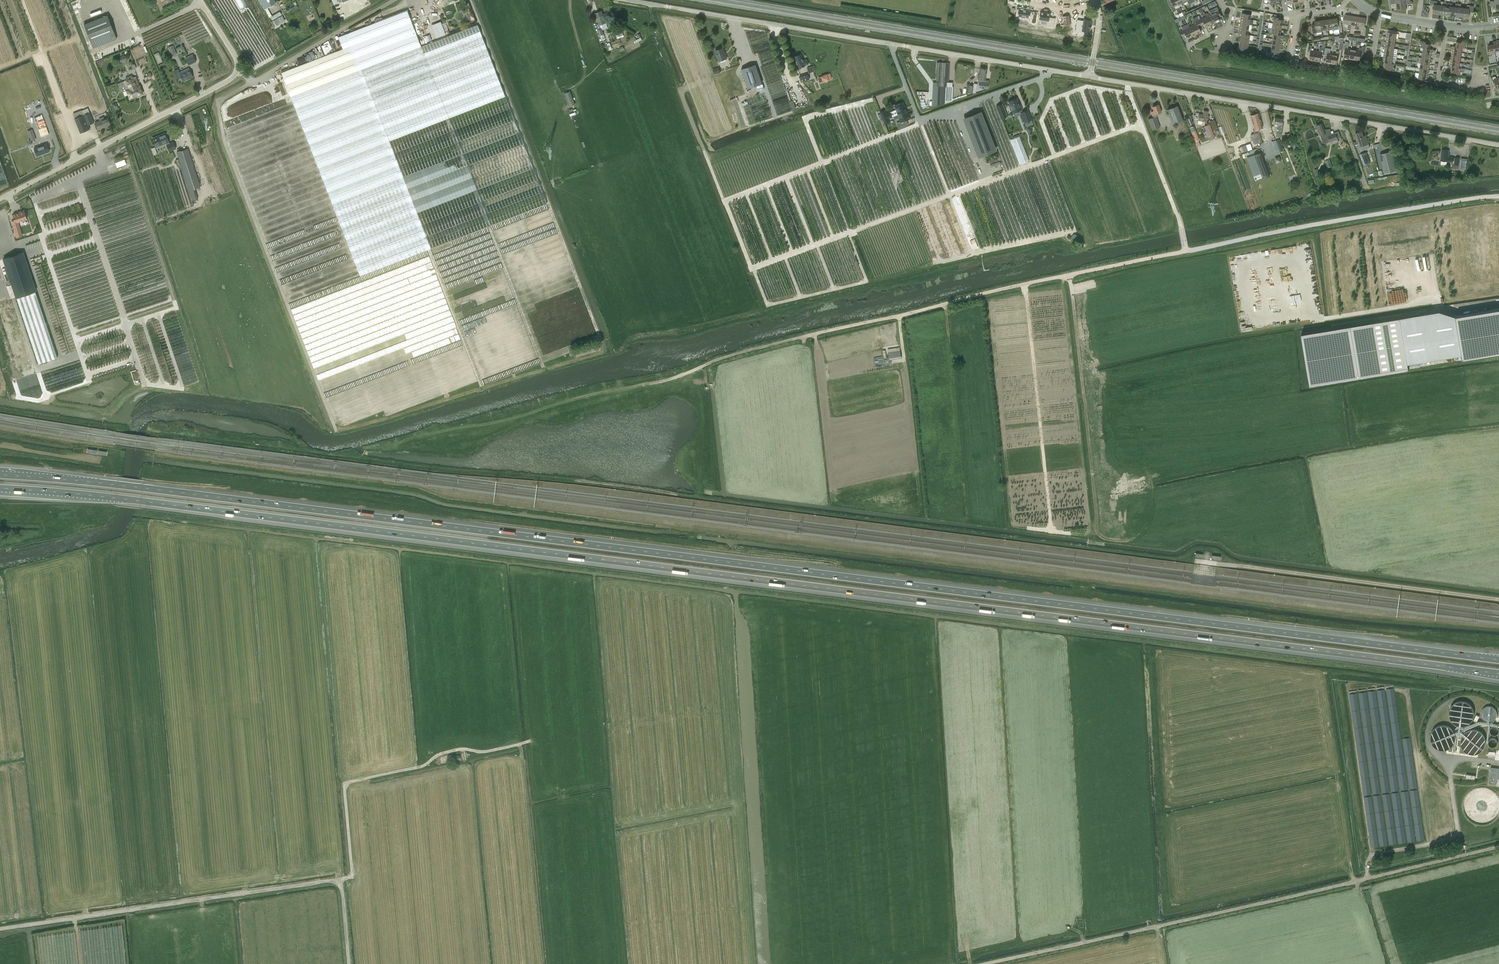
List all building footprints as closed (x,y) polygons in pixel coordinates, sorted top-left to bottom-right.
[(239,9),(247,6),(244,0),(234,0),(239,9)] [(1178,4),(1176,0),(1167,0),(1169,7),(1170,6),(1173,12),(1176,10),(1174,6),(1178,4)] [(1412,1),(1411,1),(1396,3),(1397,10),(1406,9),(1406,5),(1413,4),(1412,1)] [(1439,14),(1440,5),(1437,4),(1437,1),(1430,1),(1430,6),(1433,6),(1433,13),(1439,14)] [(1467,8),(1464,7),(1463,16),(1469,17),(1470,12),(1473,12),(1474,6),(1467,5),(1467,8)] [(1211,14),(1215,23),(1220,21),(1218,17),(1221,16),(1218,10),(1217,7),(1209,11),(1211,14)] [(1019,9),(1018,17),(1025,18),(1024,21),(1036,23),(1038,14),(1033,13),(1033,14),(1031,14),(1031,10),(1019,9)] [(290,96),(330,200),(360,276),(547,204),(477,25),(450,35),(421,46),(407,10),(338,36),(342,49),(281,72),(290,96)] [(280,11),(270,17),(272,20),(282,14),(280,11)] [(606,22),(602,11),(595,13),(599,25),(602,24),(604,29),(608,28),(606,22)] [(1050,13),(1040,12),(1039,20),(1046,21),(1045,26),(1054,27),(1055,18),(1050,17),(1050,13)] [(1215,23),(1211,14),(1208,15),(1207,12),(1205,13),(1206,16),(1211,25),(1215,23)] [(93,48),(117,39),(107,15),(84,25),(93,48)] [(1345,15),(1344,24),(1348,24),(1348,28),(1350,28),(1351,25),(1352,16),(1345,15)] [(1057,20),(1055,32),(1064,34),(1066,26),(1073,27),(1074,21),(1073,21),(1074,17),(1063,16),(1062,18),(1061,18),(1061,20),(1057,20)] [(1194,24),(1192,25),(1196,34),(1201,32),(1199,27),(1202,26),(1198,19),(1197,16),(1193,18),(1193,21),(1194,24)] [(1198,19),(1202,26),(1204,24),(1206,27),(1211,25),(1206,16),(1202,18),(1201,18),(1200,18),(1198,19)] [(1359,17),(1352,16),(1351,25),(1355,25),(1354,29),(1357,29),(1359,17)] [(1359,17),(1357,29),(1359,30),(1360,26),(1364,27),(1366,18),(1359,17)] [(1083,20),(1077,19),(1075,32),(1082,33),(1082,32),(1091,33),(1093,20),(1083,18),(1083,20)] [(1337,18),(1331,19),(1333,29),(1334,34),(1337,33),(1336,30),(1339,29),(1342,29),(1341,20),(1339,20),(1338,19),(1337,18)] [(435,23),(440,36),(445,34),(440,21),(435,23)] [(1317,33),(1316,33),(1322,32),(1320,21),(1314,21),(1315,25),(1312,26),(1313,33),(1317,33)] [(1187,39),(1192,37),(1186,25),(1181,27),(1183,30),(1180,31),(1182,37),(1185,35),(1187,39)] [(1186,25),(1192,37),(1196,34),(1192,25),(1187,27),(1186,25)] [(1460,47),(1462,47),(1465,48),(1465,44),(1467,44),(1467,41),(1458,40),(1458,41),(1457,41),(1456,46),(1460,47)] [(1344,58),(1349,59),(1351,49),(1348,49),(1349,43),(1348,42),(1345,41),(1345,43),(1343,43),(1342,50),(1345,50),(1344,58)] [(1421,48),(1423,48),(1430,49),(1431,44),(1429,44),(1429,42),(1420,41),(1420,44),(1421,44),(1421,48)] [(1244,44),(1239,43),(1238,48),(1240,49),(1239,50),(1249,52),(1249,49),(1247,49),(1248,47),(1248,45),(1244,44)] [(1493,44),(1488,45),(1489,47),(1487,47),(1489,56),(1492,55),(1492,54),(1495,53),(1495,50),(1494,44),(1493,44)] [(1309,60),(1315,61),(1316,51),(1313,51),(1313,48),(1311,48),(1312,45),(1309,45),(1307,52),(1310,52),(1309,60)] [(1359,50),(1356,50),(1354,60),(1360,61),(1361,53),(1364,54),(1365,47),(1362,46),(1361,48),(1359,47),(1359,50)] [(1319,52),(1316,51),(1315,61),(1320,62),(1321,54),(1324,55),(1325,48),(1320,47),(1319,52)] [(725,54),(723,48),(720,49),(719,48),(716,49),(716,50),(715,50),(718,61),(727,58),(726,54),(725,54)] [(801,54),(800,54),(799,54),(798,53),(795,54),(795,55),(795,56),(794,57),(798,68),(808,64),(807,59),(803,60),(801,54)] [(188,65),(193,63),(196,61),(193,54),(185,57),(188,65)] [(936,82),(933,82),(933,86),(935,86),(934,106),(952,100),(953,86),(951,86),(951,83),(949,83),(950,63),(937,62),(936,82)] [(1386,68),(1386,69),(1395,71),(1395,67),(1393,67),(1394,63),(1392,63),(1390,63),(1385,63),(1385,68),(1386,68)] [(755,64),(741,69),(747,88),(762,83),(755,64)] [(1453,72),(1453,73),(1462,75),(1462,72),(1461,71),(1462,68),(1459,67),(1453,66),(1452,71),(1453,72)] [(190,78),(193,77),(189,68),(179,72),(178,69),(174,70),(178,79),(182,77),(183,81),(184,80),(185,81),(187,80),(187,79),(190,78)] [(988,89),(988,88),(989,81),(985,80),(987,69),(980,68),(978,79),(979,79),(978,85),(979,86),(979,87),(988,89)] [(802,82),(810,79),(807,73),(799,76),(802,82)] [(820,82),(831,78),(829,73),(819,77),(820,82)] [(1428,80),(1428,75),(1419,73),(1418,78),(1416,78),(1416,81),(1423,82),(1423,79),(1428,80)] [(123,81),(118,83),(119,87),(125,85),(127,90),(130,98),(143,93),(140,85),(139,85),(136,76),(133,77),(132,75),(126,78),(126,80),(123,81)] [(564,93),(569,106),(575,104),(570,90),(564,93)] [(1009,101),(1013,113),(1018,111),(1019,113),(1021,113),(1024,122),(1031,120),(1028,110),(1023,112),(1022,109),(1020,104),(1019,105),(1017,98),(1009,101)] [(903,102),(895,105),(900,117),(899,118),(901,122),(910,118),(906,109),(906,110),(903,102)] [(1006,113),(1002,104),(996,106),(1000,115),(1006,113)] [(1158,104),(1152,107),(1154,111),(1151,112),(1153,117),(1148,119),(1152,130),(1160,127),(1155,114),(1161,112),(1158,104)] [(1177,105),(1167,109),(1173,124),(1183,120),(1177,105)] [(74,119),(80,133),(90,129),(88,125),(94,123),(90,112),(89,112),(88,108),(82,110),(83,115),(74,119)] [(1199,114),(1198,120),(1201,121),(1201,124),(1204,125),(1205,121),(1207,122),(1208,119),(1209,119),(1209,115),(1208,115),(1208,111),(1203,111),(1203,114),(1199,114)] [(981,113),(964,119),(979,156),(995,150),(981,113)] [(1258,113),(1254,114),(1259,129),(1263,128),(1258,113)] [(1254,114),(1250,115),(1255,130),(1259,129),(1254,114)] [(49,134),(42,115),(34,118),(41,137),(49,134)] [(95,122),(98,129),(110,125),(108,117),(95,122)] [(1276,132),(1276,136),(1281,137),(1282,133),(1283,125),(1282,125),(1283,119),(1275,117),(1273,126),(1277,127),(1276,132)] [(1322,123),(1316,126),(1317,128),(1316,130),(1317,133),(1319,133),(1323,142),(1325,143),(1338,138),(1335,132),(1327,135),(1322,123)] [(1209,141),(1215,138),(1213,135),(1210,124),(1204,126),(1208,137),(1209,141)] [(33,129),(27,131),(31,141),(36,139),(33,129)] [(1255,130),(1253,131),(1254,134),(1252,134),(1254,144),(1263,141),(1259,129),(1255,130)] [(1199,140),(1195,130),(1191,131),(1195,141),(1199,140)] [(1355,133),(1360,146),(1368,143),(1367,139),(1365,140),(1362,131),(1355,133)] [(159,137),(153,140),(156,147),(166,143),(166,145),(169,151),(176,148),(173,142),(170,143),(169,141),(165,133),(158,136),(159,137)] [(1010,140),(1019,164),(1029,160),(1020,136),(1010,140)] [(32,146),(28,148),(30,153),(34,151),(36,156),(49,151),(48,149),(52,148),(50,140),(39,144),(40,146),(34,149),(32,146)] [(188,190),(189,190),(192,200),(198,198),(195,189),(200,187),(188,148),(176,152),(188,190)] [(1440,160),(1451,161),(1450,168),(1458,169),(1458,165),(1459,158),(1455,157),(1455,158),(1453,158),(1453,157),(1449,157),(1449,156),(1448,155),(1448,150),(1442,149),(1440,160)] [(1260,151),(1253,154),(1262,178),(1269,175),(1260,151)] [(1380,154),(1384,173),(1396,170),(1392,151),(1380,154)] [(1366,152),(1360,154),(1364,165),(1370,162),(1366,152)] [(124,159),(115,163),(117,168),(126,164),(124,159)] [(842,217),(830,182),(813,171),(789,179),(787,178),(784,183),(728,202),(730,210),(728,209),(747,266),(749,262),(750,263),(839,234),(834,231),(836,230),(837,228),(835,227),(837,226),(835,225),(837,224),(839,226),(838,228),(841,229),(837,230),(840,232),(847,229),(844,220),(843,221),(841,220),(842,217)] [(18,215),(12,217),(14,225),(11,226),(14,239),(20,237),(17,226),(25,223),(22,212),(17,213),(18,215)] [(23,253),(3,259),(15,297),(35,291),(23,253)] [(1456,316),(1463,359),(1498,353),(1498,309),(1456,316)] [(1390,319),(1301,334),(1310,386),(1406,369),(1403,347),(1395,348),(1390,319)] [(899,347),(887,349),(889,360),(901,358),(899,347)] [(1394,687),(1387,688),(1389,700),(1392,700),(1393,702),(1396,702),(1394,687)] [(1410,737),(1403,738),(1405,753),(1409,753),(1409,756),(1411,756),(1412,765),(1414,765),(1410,737)] [(1422,763),(1445,778),(1448,772),(1425,758),(1422,763)] [(1497,769),(1491,768),(1489,783),(1496,784),(1497,780),(1496,780),(1497,769)]
